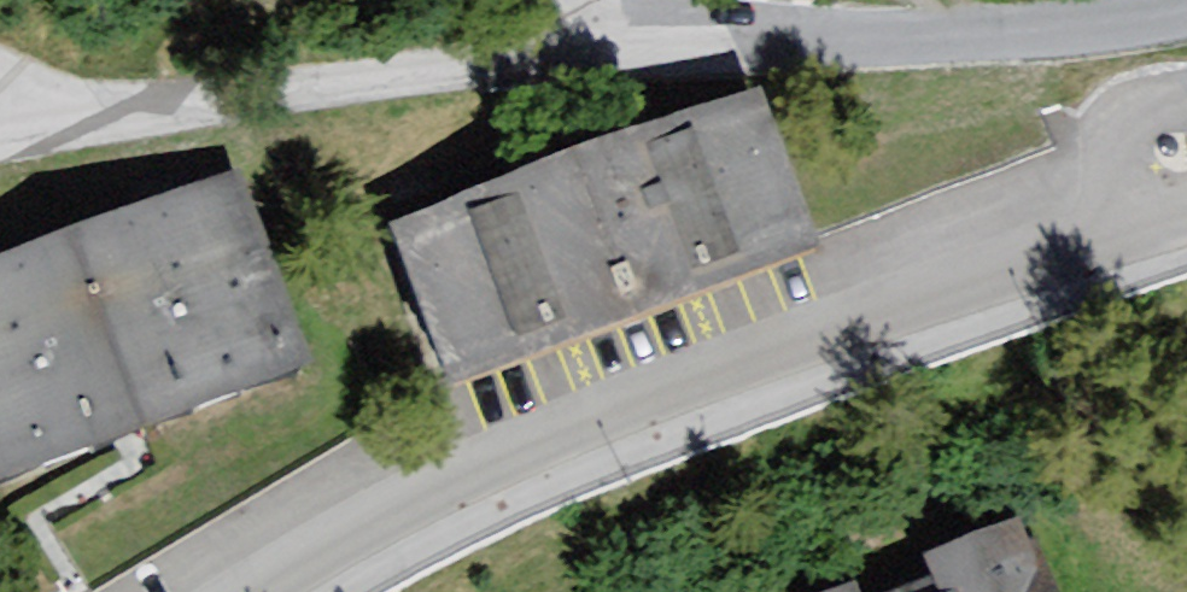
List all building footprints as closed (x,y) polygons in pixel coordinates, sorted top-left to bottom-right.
[(783,113),(604,185),(669,351),(849,279),(783,113)] [(669,351),(604,185),(410,262),(476,428),(669,351)] [(335,400),(255,194),(0,292),(0,529),(335,400)] [(1032,547),(899,591),(1051,591),(1032,547)]
